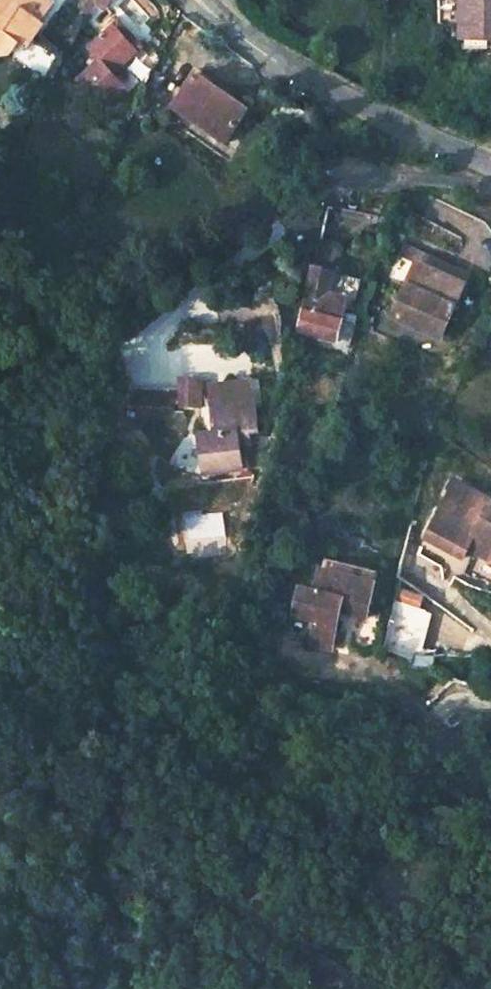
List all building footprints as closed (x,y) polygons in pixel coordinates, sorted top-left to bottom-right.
[(6,48),(15,37),(17,39),(49,0),(0,0),(0,49),(6,48)] [(78,13),(84,0),(65,0),(78,13)] [(465,61),(490,62),(490,0),(465,0),(465,61)] [(143,54),(116,20),(86,43),(99,60),(80,76),(102,103),(121,87),(113,77),(143,54)] [(241,104),(187,70),(168,103),(222,138),(241,104)] [(304,109),(288,96),(278,110),(295,122),(304,109)] [(353,208),(325,203),(319,236),(365,247),(376,200),(356,195),(353,208)] [(465,262),(399,235),(394,246),(419,256),(411,275),(405,271),(393,303),(443,323),(465,262)] [(328,270),(315,266),(310,270),(302,310),(316,312),(314,321),(323,323),(326,315),(337,319),(343,296),(349,298),(352,286),(326,281),(328,270)] [(248,355),(208,366),(219,411),(205,415),(214,454),(250,445),(245,426),(240,411),(251,407),(262,404),(248,355)] [(190,368),(196,394),(209,391),(202,365),(190,368)] [(251,407),(240,411),(245,426),(256,424),(251,407)] [(435,494),(425,530),(418,553),(448,560),(454,534),(466,537),(461,554),(490,562),(490,514),(471,509),(473,503),(435,494)] [(356,569),(317,559),(312,583),(298,580),(290,613),(312,617),(307,644),(333,649),(341,607),(364,612),(370,588),(352,585),(356,569)] [(422,650),(433,596),(404,590),(393,644),(422,650)]
